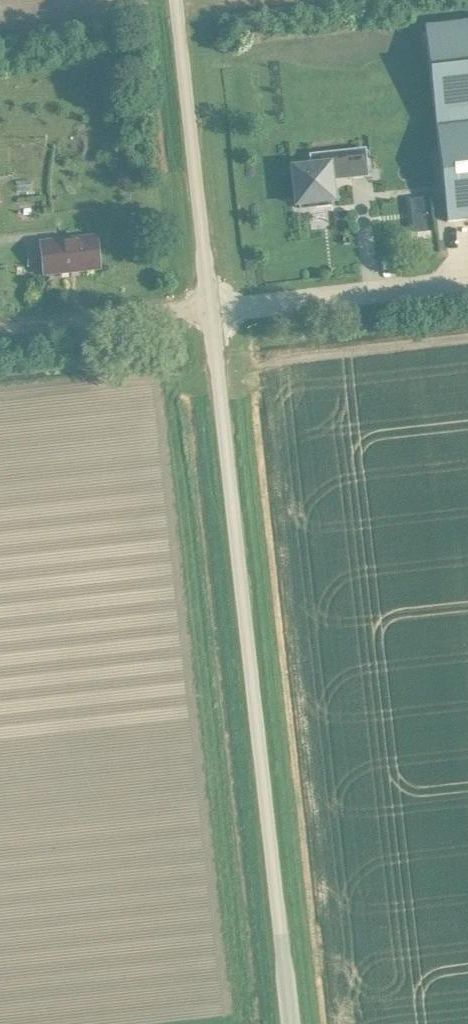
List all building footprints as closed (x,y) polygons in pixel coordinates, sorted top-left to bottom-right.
[(467,220),(467,26),(424,31),(446,222),(467,220)] [(309,165),(291,167),(296,205),(299,205),(300,209),(330,205),(330,201),(333,201),(331,175),(348,173),(348,179),(368,177),(365,148),(308,154),(309,165)] [(42,274),(99,268),(95,235),(39,242),(42,274)]
